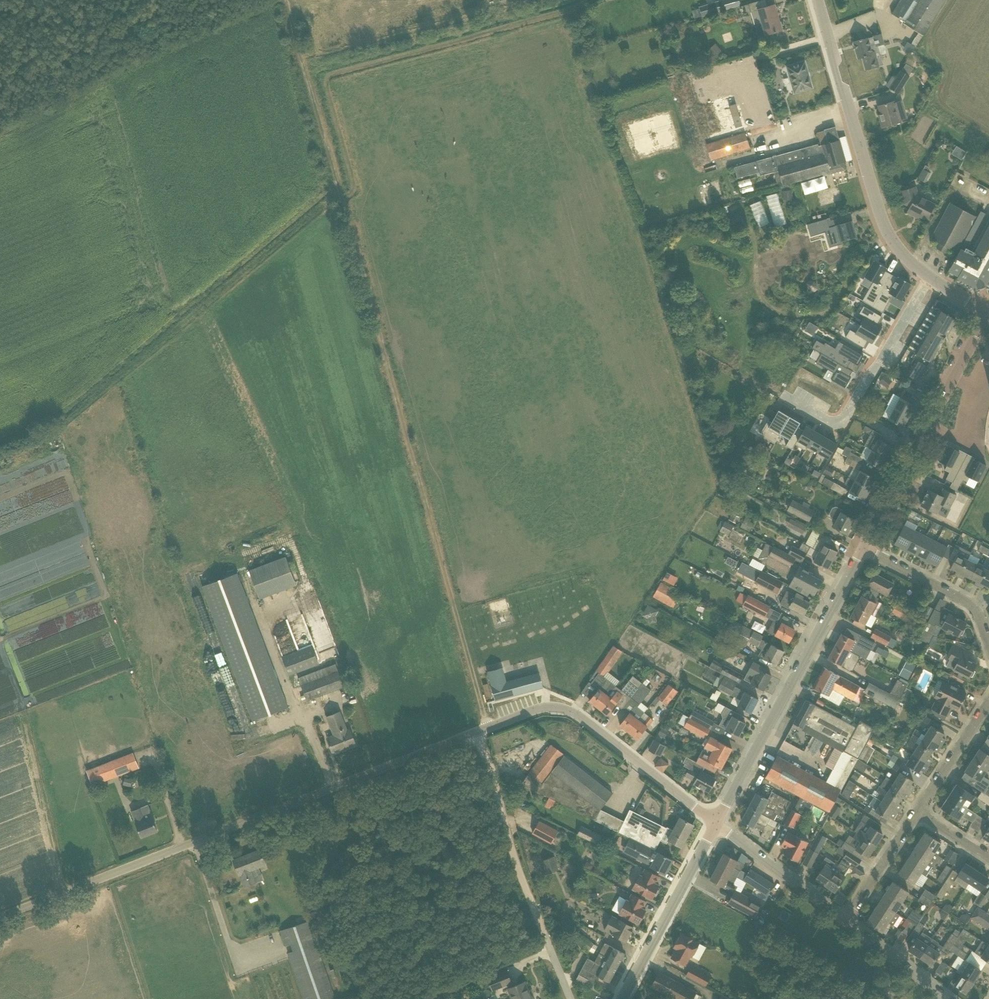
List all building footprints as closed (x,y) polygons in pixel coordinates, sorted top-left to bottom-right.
[(749,4),(755,25),(762,22),(766,35),(782,30),(774,5),(767,7),(766,0),(763,0),(749,4)] [(905,22),(904,24),(923,35),(945,0),(900,0),(892,14),(905,22)] [(721,1),(708,4),(711,14),(724,11),(721,1)] [(862,57),(866,70),(879,66),(875,51),(872,52),(870,46),(876,44),(876,46),(884,44),(881,34),(873,36),(874,37),(868,39),(868,38),(854,42),(858,58),(862,57)] [(794,93),(812,88),(809,78),(808,78),(806,72),(807,71),(805,61),(787,66),(794,93)] [(653,79),(662,76),(660,70),(651,73),(653,79)] [(901,71),(890,88),(898,93),(909,76),(901,71)] [(879,115),(882,127),(901,122),(895,101),(878,106),(881,114),(879,115)] [(823,176),(831,174),(829,166),(843,162),(845,161),(835,127),(824,130),(828,143),(818,146),(818,144),(735,168),(737,178),(759,172),(760,176),(775,172),(778,184),(782,183),(783,185),(823,174),(823,176)] [(749,148),(745,133),(707,145),(711,160),(749,148)] [(980,161),(988,167),(988,148),(980,161)] [(829,166),(831,174),(846,170),(843,162),(829,166)] [(935,204),(934,204),(921,197),(922,196),(917,193),(916,187),(901,191),(905,204),(910,207),(908,212),(914,215),(915,213),(927,220),(935,204)] [(956,252),(971,225),(972,226),(976,217),(975,217),(975,216),(951,203),(932,239),(940,243),(948,247),(956,252)] [(967,247),(985,213),(981,211),(963,244),(967,247)] [(843,223),(841,217),(831,220),(830,218),(817,222),(818,226),(828,223),(830,230),(828,231),(832,246),(841,243),(841,241),(856,236),(852,221),(843,223)] [(988,259),(988,219),(972,250),(988,259)] [(966,248),(964,251),(960,249),(948,271),(958,276),(958,278),(978,289),(985,287),(984,287),(988,278),(988,259),(972,250),(971,251),(966,248)] [(873,306),(891,274),(885,271),(887,268),(874,260),(865,277),(873,282),(863,300),(873,306)] [(897,278),(891,274),(873,306),(883,312),(893,295),(901,300),(911,284),(898,277),(897,278)] [(936,299),(932,307),(923,322),(908,348),(916,353),(913,357),(916,359),(907,374),(918,380),(930,361),(931,361),(946,336),(947,336),(956,320),(952,318),(956,311),(936,299)] [(865,317),(860,325),(877,335),(883,326),(878,323),(882,316),(864,306),(859,314),(865,317)] [(813,335),(817,327),(810,322),(805,330),(813,335)] [(872,344),(877,335),(860,325),(856,333),(850,329),(846,337),(864,348),(868,341),(872,344)] [(821,353),(847,368),(851,361),(858,366),(864,356),(844,345),(844,346),(840,343),(836,349),(825,342),(824,344),(816,340),(812,347),(815,349),(821,353)] [(815,349),(810,356),(817,360),(821,353),(815,349)] [(847,368),(821,353),(817,360),(816,362),(835,373),(831,380),(845,388),(851,377),(850,376),(853,371),(847,368)] [(916,389),(901,381),(899,387),(914,394),(916,389)] [(894,408),(909,416),(915,405),(900,397),(894,408)] [(894,408),(893,410),(888,419),(903,427),(909,416),(894,408)] [(790,417),(789,417),(779,411),(772,423),(768,421),(761,434),(775,443),(780,434),(790,417)] [(870,416),(876,419),(879,414),(872,411),(870,416)] [(800,422),(789,416),(789,417),(790,417),(780,434),(789,439),(786,446),(792,449),(797,440),(803,430),(798,427),(800,422)] [(808,446),(816,432),(806,426),(803,430),(797,440),(808,446)] [(818,452),(826,438),(816,432),(808,446),(818,452)] [(828,458),(837,444),(826,438),(818,452),(828,458)] [(878,439),(872,450),(887,457),(893,446),(878,439)] [(953,482),(967,454),(959,449),(959,451),(947,445),(939,461),(947,465),(945,470),(949,472),(946,479),(952,482),(953,482)] [(842,454),(848,457),(862,464),(864,460),(857,456),(857,455),(850,452),(852,449),(846,446),(842,454)] [(881,469),(887,457),(872,450),(866,461),(872,464),(881,469)] [(976,458),(967,454),(953,482),(952,482),(950,487),(957,491),(965,475),(978,481),(986,465),(975,459),(976,458)] [(859,470),(862,464),(848,457),(845,463),(851,466),(859,470)] [(870,489),(876,478),(861,470),(855,481),(870,489)] [(864,500),(870,489),(855,481),(848,477),(845,484),(852,487),(849,492),(864,500)] [(822,483),(831,488),(845,496),(848,490),(825,478),(822,483)] [(929,489),(921,505),(937,513),(941,504),(949,508),(956,495),(943,488),(940,495),(929,489)] [(792,500),(788,510),(809,521),(813,512),(792,500)] [(833,526),(838,529),(847,533),(854,519),(842,513),(844,511),(836,506),(833,507),(829,513),(831,517),(836,520),(833,526)] [(922,516),(917,513),(914,519),(919,522),(922,516)] [(811,529),(796,521),(791,529),(807,537),(811,529)] [(905,549),(915,531),(904,525),(895,544),(901,547),(901,548),(902,547),(905,549)] [(915,531),(905,549),(910,551),(909,552),(909,553),(910,551),(916,555),(925,537),(915,531)] [(835,540),(826,536),(821,533),(813,548),(831,558),(831,556),(834,557),(833,559),(835,560),(838,556),(835,555),(837,551),(832,548),(835,540)] [(923,558),(927,560),(936,542),(925,537),(916,555),(922,558),(922,559),(923,559),(923,558)] [(828,569),(833,559),(834,557),(831,556),(831,558),(813,548),(802,542),(799,549),(793,546),(788,554),(802,561),(807,553),(815,558),(814,561),(819,564),(828,569)] [(947,548),(936,542),(927,560),(931,562),(930,563),(931,563),(931,562),(938,566),(947,548)] [(795,558),(788,554),(774,546),(773,547),(766,543),(759,558),(788,573),(790,568),(795,558)] [(960,550),(954,547),(948,559),(954,562),(950,568),(956,571),(955,574),(959,576),(968,560),(958,555),(960,550)] [(286,557),(249,570),(260,599),(296,585),(286,557)] [(749,565),(755,568),(758,562),(752,559),(749,565)] [(965,575),(970,578),(977,564),(968,560),(959,576),(963,579),(965,575)] [(974,584),(978,586),(987,569),(977,564),(970,578),(976,581),(974,584)] [(821,581),(813,576),(798,569),(789,586),(807,595),(809,591),(815,594),(821,581)] [(987,570),(987,569),(978,586),(982,589),(984,585),(988,587),(988,571),(987,570)] [(760,571),(756,580),(755,581),(777,593),(782,583),(760,571)] [(202,586),(250,711),(253,721),(288,707),(284,698),(238,573),(202,586)] [(888,593),(893,583),(874,573),(868,585),(896,601),(900,594),(893,590),(891,594),(888,593)] [(681,593),(661,582),(653,597),(673,608),(681,593)] [(803,597),(796,593),(795,595),(787,591),(780,604),(789,609),(790,607),(804,614),(810,603),(803,599),(803,597)] [(856,606),(871,614),(878,599),(869,594),(866,598),(862,595),(856,606)] [(769,607),(747,596),(743,604),(765,616),(769,607)] [(892,612),(910,622),(914,614),(896,604),(892,612)] [(921,616),(929,620),(934,609),(926,605),(921,616)] [(643,615),(649,618),(652,617),(655,613),(656,614),(658,611),(648,606),(643,615)] [(853,623),(860,627),(863,628),(871,614),(856,606),(850,617),(855,619),(853,623)] [(942,613),(934,609),(929,620),(928,622),(935,626),(939,617),(945,620),(942,627),(959,636),(966,622),(952,616),(954,612),(944,607),(942,613)] [(757,646),(761,640),(763,636),(732,619),(724,635),(746,647),(748,641),(757,646)] [(789,642),(795,630),(781,623),(780,624),(773,621),(767,632),(775,636),(776,635),(789,642)] [(870,637),(887,646),(891,637),(875,628),(870,637)] [(842,633),(837,643),(850,650),(853,645),(859,649),(862,644),(842,633)] [(972,645),(980,647),(977,639),(972,645)] [(781,659),(780,658),(784,651),(772,644),(771,645),(761,640),(757,646),(762,649),(758,656),(776,665),(777,663),(778,664),(780,663),(781,660),(781,659)] [(850,650),(837,643),(828,659),(852,672),(860,656),(850,650)] [(623,651),(614,646),(614,645),(608,654),(617,660),(623,651)] [(954,669),(960,673),(969,677),(970,675),(971,676),(974,671),(973,670),(976,664),(965,658),(969,652),(956,645),(949,658),(957,662),(954,669)] [(318,664),(318,663),(312,647),(282,658),(289,675),(318,664)] [(884,648),(881,654),(887,657),(890,651),(884,648)] [(915,665),(907,661),(900,675),(908,679),(915,665)] [(763,690),(771,675),(765,672),(766,669),(753,662),(744,679),(763,690)] [(721,673),(725,675),(737,681),(739,682),(743,675),(725,666),(721,673)] [(824,667),(813,687),(829,696),(833,689),(859,703),(864,692),(866,690),(840,676),(824,667)] [(496,700),(542,687),(538,673),(506,682),(502,668),(488,672),(496,700)] [(952,674),(942,670),(939,676),(948,681),(952,674)] [(307,700),(344,686),(338,671),(301,685),(307,700)] [(589,700),(598,708),(612,691),(616,686),(599,673),(591,683),(598,689),(589,700)] [(623,709),(631,698),(642,683),(633,675),(617,695),(612,691),(598,708),(607,715),(616,704),(623,709)] [(737,681),(725,675),(718,688),(741,700),(738,706),(751,713),(758,698),(735,686),(737,681)] [(901,697),(906,688),(907,685),(899,681),(898,680),(890,693),(900,699),(901,697)] [(936,698),(931,708),(947,716),(955,700),(961,703),(966,693),(959,689),(960,687),(959,685),(953,682),(951,682),(950,684),(943,680),(934,697),(936,698)] [(870,682),(866,690),(864,692),(895,709),(901,699),(900,699),(890,693),(870,682)] [(631,698),(639,705),(651,690),(642,683),(631,698)] [(667,705),(678,691),(669,684),(658,698),(667,705)] [(906,688),(901,697),(911,702),(914,696),(912,690),(906,688)] [(806,700),(794,723),(803,728),(804,725),(815,705),(806,700)] [(804,725),(815,730),(826,711),(815,705),(804,725)] [(738,736),(746,723),(743,721),(745,717),(726,706),(722,714),(723,718),(719,725),(726,729),(738,736)] [(693,710),(689,717),(710,729),(714,722),(693,710)] [(856,727),(826,711),(815,730),(846,747),(844,751),(858,758),(863,749),(875,728),(860,720),(856,727)] [(327,738),(332,752),(343,748),(343,750),(356,745),(350,729),(347,730),(340,712),(327,717),(334,735),(327,738)] [(620,725),(629,732),(639,719),(630,712),(620,725)] [(639,719),(629,732),(638,739),(653,719),(649,716),(644,722),(639,719)] [(689,717),(685,725),(684,726),(705,738),(707,735),(710,729),(689,717)] [(944,735),(944,734),(931,725),(925,735),(941,745),(945,739),(942,737),(943,734),(944,735)] [(941,745),(925,735),(919,744),(932,753),(931,752),(933,750),(936,752),(941,745)] [(705,746),(727,758),(732,748),(710,736),(705,746)] [(661,756),(665,747),(666,746),(655,740),(649,750),(661,756)] [(601,809),(611,796),(613,793),(551,744),(521,783),(595,820),(601,809)] [(932,753),(919,744),(912,754),(928,765),(933,758),(929,756),(931,753),(931,754),(932,753)] [(727,758),(705,746),(696,762),(705,767),(713,771),(716,765),(721,768),(727,758)] [(872,755),(863,749),(858,758),(866,764),(872,755)] [(973,760),(987,769),(988,766),(988,755),(980,749),(973,760)] [(844,751),(826,782),(841,790),(847,779),(854,766),(858,758),(844,751)] [(93,785),(113,778),(139,768),(133,752),(87,770),(93,785)] [(928,765),(912,754),(906,764),(919,772),(920,772),(919,771),(920,769),(924,771),(928,765)] [(841,790),(826,782),(776,756),(776,757),(766,776),(765,776),(765,777),(766,777),(765,778),(766,778),(773,781),(772,782),(773,782),(774,782),(830,811),(840,793),(841,790)] [(709,791),(715,779),(702,772),(705,767),(696,762),(686,757),(683,763),(685,764),(684,766),(689,769),(685,776),(695,781),(694,783),(709,791)] [(866,764),(858,758),(854,766),(864,773),(868,765),(866,764)] [(895,763),(900,766),(903,761),(898,758),(895,763)] [(973,760),(965,771),(978,779),(973,786),(982,791),(984,793),(988,786),(988,780),(983,776),(987,769),(973,760)] [(625,771),(628,767),(623,763),(619,767),(625,771)] [(900,766),(895,763),(892,768),(897,771),(900,766)] [(894,782),(910,793),(914,786),(911,783),(912,781),(913,781),(914,781),(900,772),(894,782)] [(521,785),(504,777),(504,778),(506,785),(518,791),(521,785)] [(880,786),(901,800),(901,799),(902,797),(906,799),(910,793),(894,782),(886,777),(880,786)] [(847,779),(841,790),(840,793),(849,799),(857,785),(847,779)] [(954,790),(950,796),(962,805),(967,808),(975,797),(956,784),(953,790),(954,790)] [(881,801),(898,811),(902,805),(898,803),(900,800),(901,801),(901,800),(880,786),(877,791),(884,796),(881,801)] [(984,793),(982,791),(977,798),(988,805),(988,796),(984,793)] [(770,800),(756,793),(749,806),(771,818),(774,812),(783,817),(791,802),(774,793),(770,800)] [(960,819),(963,814),(958,811),(962,805),(950,796),(946,802),(945,802),(941,807),(960,819)] [(872,809),(888,819),(889,819),(888,818),(890,816),(893,818),(898,811),(881,801),(875,797),(869,806),(867,805),(864,810),(870,813),(872,809)] [(767,824),(770,818),(771,818),(749,806),(741,821),(753,827),(754,826),(763,831),(760,836),(768,840),(774,828),(767,824)] [(645,810),(639,807),(637,813),(642,816),(645,810)] [(136,822),(142,837),(157,831),(152,818),(146,820),(141,808),(132,811),(136,822)] [(666,828),(634,812),(630,809),(624,821),(601,809),(595,820),(638,842),(655,850),(660,840),(666,828)] [(832,809),(828,815),(835,819),(838,814),(832,809)] [(792,810),(785,823),(792,827),(799,813),(792,810)] [(970,826),(978,831),(986,820),(977,814),(970,826)] [(872,820),(865,815),(861,820),(864,822),(857,833),(875,845),(883,834),(871,826),(871,827),(869,825),(872,820)] [(669,840),(682,847),(694,825),(680,818),(673,830),(667,827),(666,828),(660,840),(667,843),(669,840)] [(532,833),(550,843),(557,830),(539,820),(532,833)] [(588,840),(592,831),(582,826),(577,834),(588,840)] [(787,849),(785,854),(798,861),(808,842),(795,835),(788,832),(781,846),(787,849)] [(925,832),(918,842),(939,856),(942,851),(937,848),(941,843),(925,832)] [(868,857),(875,845),(857,833),(854,838),(849,835),(841,848),(847,852),(847,851),(851,853),(854,848),(868,857)] [(650,866),(665,874),(673,860),(655,850),(638,842),(634,851),(631,855),(651,865),(650,866)] [(939,856),(918,842),(912,852),(933,866),(939,856)] [(810,849),(807,854),(803,863),(810,867),(818,853),(810,849)] [(252,870),(266,864),(261,850),(250,854),(251,856),(247,857),(246,855),(233,860),(239,875),(240,874),(245,887),(256,882),(252,870)] [(861,860),(851,853),(847,851),(847,852),(844,857),(847,859),(847,861),(855,864),(857,866),(861,860)] [(960,855),(954,851),(948,862),(953,865),(960,855)] [(912,852),(905,863),(921,873),(921,874),(926,877),(933,866),(912,852)] [(737,861),(737,860),(724,853),(717,866),(737,877),(744,864),(737,861)] [(824,866),(816,879),(822,883),(820,884),(824,887),(839,865),(826,856),(821,864),(824,866)] [(559,869),(554,857),(542,861),(547,873),(559,869)] [(915,883),(921,874),(921,873),(905,863),(898,873),(915,883)] [(965,889),(965,888),(977,871),(966,863),(959,873),(954,881),(965,889)] [(839,865),(824,887),(828,889),(829,887),(835,892),(845,876),(839,872),(842,867),(839,865)] [(942,872),(946,875),(951,868),(946,865),(942,872)] [(733,895),(735,891),(737,886),(733,884),(737,877),(717,866),(710,880),(723,887),(723,886),(730,890),(729,893),(733,895)] [(654,887),(659,877),(645,869),(641,876),(640,875),(632,889),(652,899),(654,895),(656,896),(659,890),(657,889),(657,888),(654,887)] [(774,884),(750,869),(744,880),(767,895),(774,884)] [(974,887),(980,891),(981,890),(980,890),(988,878),(977,871),(965,888),(971,892),(974,887)] [(946,875),(942,872),(937,880),(942,883),(946,875)] [(942,899),(953,882),(947,878),(936,895),(942,899)] [(909,892),(893,881),(886,891),(902,902),(909,892)] [(926,889),(922,894),(932,901),(936,896),(926,889)] [(728,903),(754,917),(761,905),(735,891),(733,895),(728,903)] [(886,891),(880,901),(896,912),(902,902),(886,891)] [(588,894),(589,902),(589,903),(598,902),(597,892),(588,894)] [(977,896),(973,903),(979,906),(985,896),(980,892),(977,896)] [(839,893),(834,900),(841,904),(846,897),(839,893)] [(643,908),(646,902),(632,894),(628,901),(626,900),(619,913),(638,924),(644,913),(641,912),(643,908)] [(932,901),(922,894),(919,900),(929,906),(932,901)] [(880,901),(873,911),(891,924),(893,925),(900,915),(896,912),(880,901)] [(974,912),(988,922),(988,914),(978,907),(974,912)] [(913,909),(909,916),(919,922),(923,915),(913,909)] [(891,924),(873,911),(866,922),(882,932),(886,927),(888,929),(891,924)] [(984,926),(988,928),(988,926),(988,922),(974,912),(971,917),(984,926)] [(626,942),(634,927),(619,919),(612,916),(604,930),(611,934),(626,942)] [(308,921),(307,921),(308,923),(282,932),(282,930),(281,931),(286,946),(292,944),(294,951),(289,953),(305,998),(335,998),(308,921)] [(915,924),(910,921),(905,928),(910,932),(915,924)] [(924,925),(919,922),(913,931),(918,934),(924,925)] [(587,953),(593,945),(594,944),(577,931),(572,938),(584,947),(582,950),(587,953)] [(902,931),(895,941),(901,945),(908,934),(902,931)] [(920,957),(932,939),(922,932),(918,939),(917,938),(909,950),(920,957)] [(681,933),(674,947),(677,948),(672,958),(685,965),(690,956),(692,956),(699,943),(681,933)] [(953,945),(956,940),(950,936),(941,950),(947,954),(950,950),(953,945)] [(920,957),(931,965),(939,952),(935,950),(939,944),(938,942),(932,938),(932,939),(920,957)] [(956,940),(953,945),(970,956),(973,951),(956,940)] [(984,942),(982,941),(978,946),(975,952),(988,961),(988,945),(984,942)] [(579,974),(594,982),(597,975),(609,982),(610,982),(609,981),(616,969),(617,969),(616,969),(625,954),(605,943),(595,962),(588,958),(579,974)] [(966,961),(970,956),(953,945),(950,950),(958,956),(966,961)] [(957,971),(973,982),(981,970),(966,961),(958,956),(951,966),(957,970),(957,971)] [(947,965),(942,961),(940,964),(935,971),(941,975),(947,965)] [(706,985),(710,977),(691,966),(687,975),(706,985)] [(507,971),(506,971),(488,978),(493,990),(511,983),(507,971)] [(973,982),(957,971),(952,978),(953,978),(950,982),(954,985),(966,993),(969,988),(970,988),(971,988),(974,984),(973,982)] [(659,973),(652,986),(676,998),(692,998),(696,993),(659,973)] [(513,998),(530,998),(527,993),(529,992),(524,982),(508,988),(513,998)]
